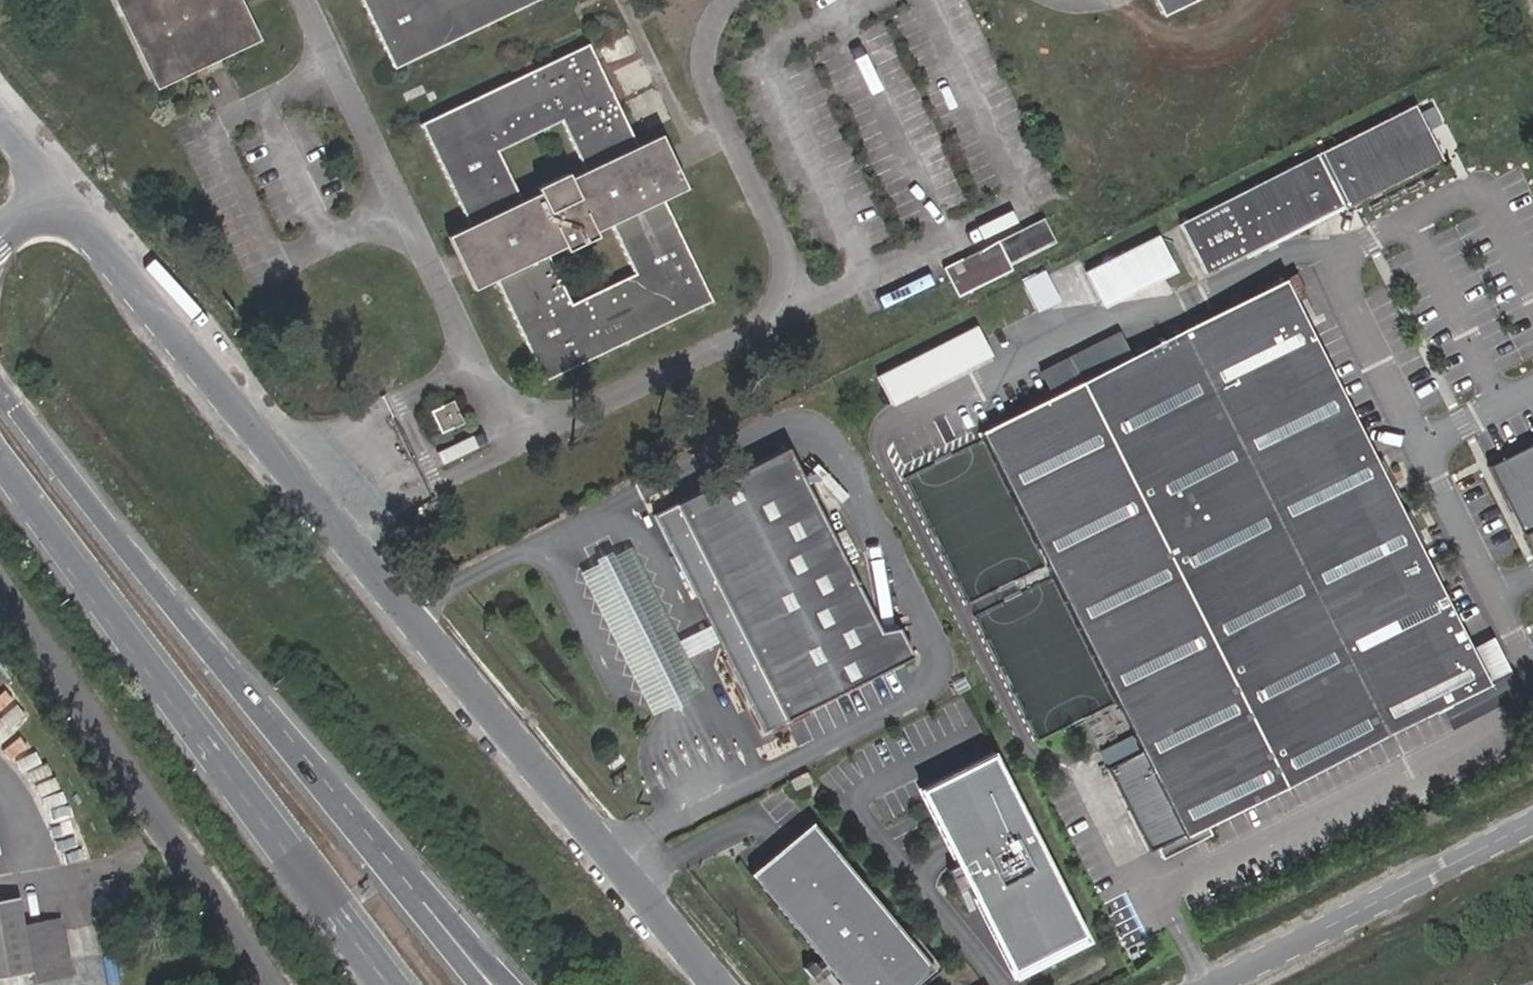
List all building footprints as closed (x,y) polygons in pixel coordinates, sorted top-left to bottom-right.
[(159,81),(251,38),(233,0),(121,0),(159,81)] [(393,70),(471,32),(484,26),(539,0),(360,0),(393,70)] [(1163,17),(1197,0),(1154,0),(1163,17)] [(471,32),(497,87),(510,81),(484,26),(471,32)] [(711,301),(663,200),(655,183),(650,186),(639,163),(644,161),(638,147),(589,45),(510,81),(497,87),(420,124),(468,226),(476,242),(480,240),(492,263),(487,265),(493,279),(542,381),(711,301)] [(1414,104),(1180,222),(1205,272),(1342,205),(1344,209),(1443,159),(1414,104)] [(659,136),(638,147),(644,161),(639,163),(650,186),(655,183),(663,200),(686,189),(659,136)] [(585,172),(568,179),(572,186),(588,179),(585,172)] [(540,201),(537,194),(522,201),(525,208),(540,201)] [(610,224),(606,216),(590,224),(594,232),(610,224)] [(1043,218),(943,266),(948,277),(957,297),(1013,270),(1010,265),(1055,243),(1043,218)] [(472,290),(493,279),(487,265),(492,263),(480,240),(476,242),(468,226),(447,237),(472,290)] [(1091,261),(1103,301),(1187,274),(1174,235),(1091,261)] [(548,255),(564,247),(560,239),(543,247),(548,255)] [(1029,276),(1043,307),(1063,298),(1049,268),(1029,276)] [(1085,385),(1054,401),(987,434),(1056,572),(1146,751),(1114,770),(1122,788),(1133,808),(1154,851),(1161,848),(1166,859),(1214,836),(1211,827),(1496,686),(1476,646),(1404,502),(1291,281),(1137,359),(1085,385)] [(891,405),(990,354),(976,326),(876,376),(891,405)] [(1068,357),(1085,385),(1137,359),(1122,330),(1068,357)] [(1039,372),(1054,401),(1085,385),(1068,357),(1039,372)] [(430,411),(441,434),(463,423),(452,401),(430,411)] [(1530,534),(1532,533),(1532,448),(1495,469),(1530,534)] [(884,635),(792,452),(657,519),(710,626),(719,644),(765,734),(916,659),(903,632),(884,635)] [(719,644),(710,626),(679,641),(633,548),(616,556),(614,551),(598,559),(600,565),(583,573),(654,715),(672,706),(675,712),(691,704),(688,698),(704,690),(689,659),(719,644)] [(1498,637),(1476,646),(1496,686),(1516,672),(1498,637)] [(1020,746),(936,783),(1020,976),(1104,940),(1020,746)] [(805,771),(788,779),(793,789),(809,781),(805,771)] [(811,824),(749,875),(819,958),(830,972),(842,984),(910,984),(911,984),(887,955),(907,938),(811,824)] [(32,974),(24,927),(19,898),(0,902),(0,979),(32,974)] [(60,920),(24,927),(32,974),(34,984),(70,978),(60,920)] [(913,933),(907,938),(887,955),(911,984),(912,984),(921,984),(942,968),(913,933)] [(811,979),(816,984),(830,972),(819,958),(812,964),(818,972),(811,979)]
